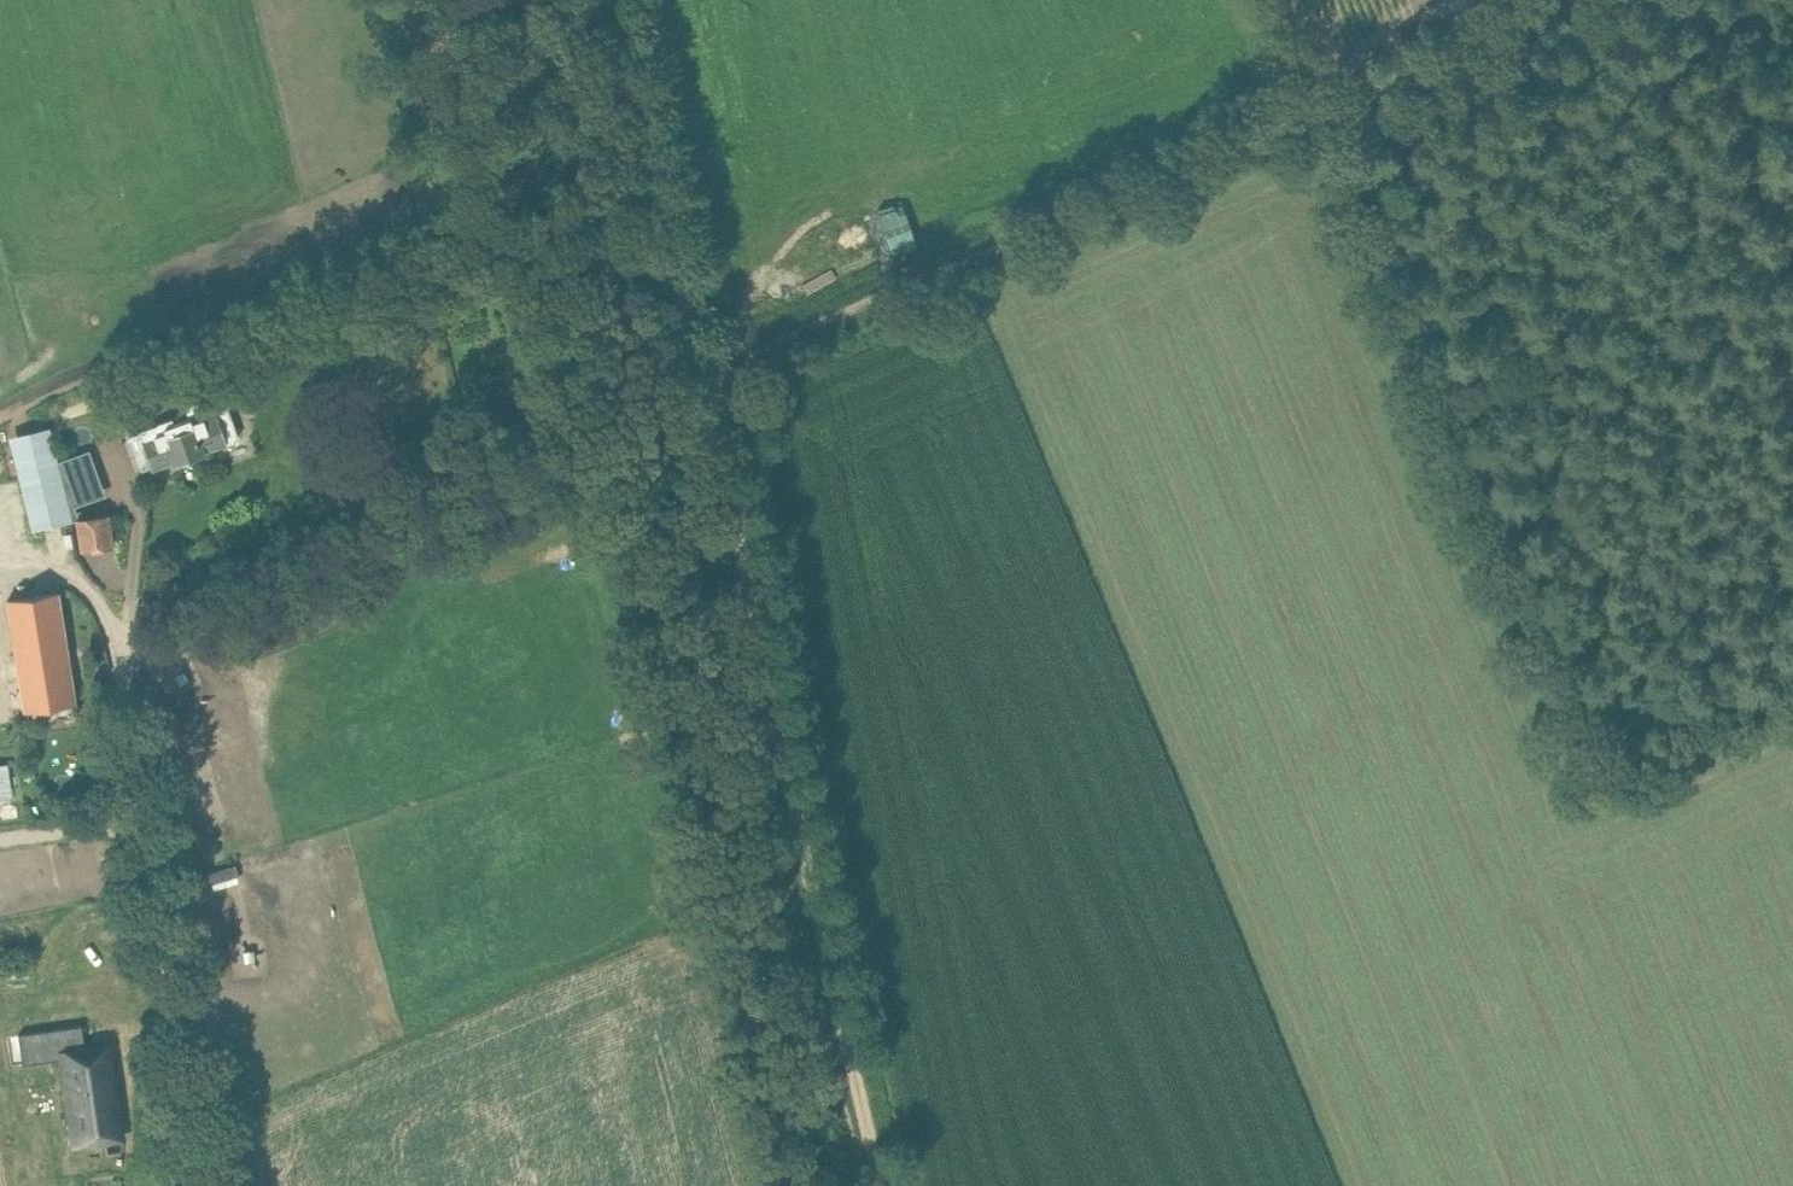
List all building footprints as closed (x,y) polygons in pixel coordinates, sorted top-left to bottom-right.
[(221,391),(203,397),(200,394),(193,396),(192,401),(184,404),(189,418),(174,424),(172,419),(141,430),(153,466),(175,459),(176,461),(203,452),(202,450),(237,437),(221,391)] [(35,455),(14,460),(32,532),(75,520),(71,501),(68,501),(55,444),(33,450),(35,455)] [(107,516),(77,521),(82,550),(112,544),(107,516)] [(74,703),(57,591),(8,599),(25,710),(74,703)] [(82,1024),(18,1033),(22,1062),(57,1057),(69,1147),(123,1140),(110,1042),(85,1045),(82,1024)]
